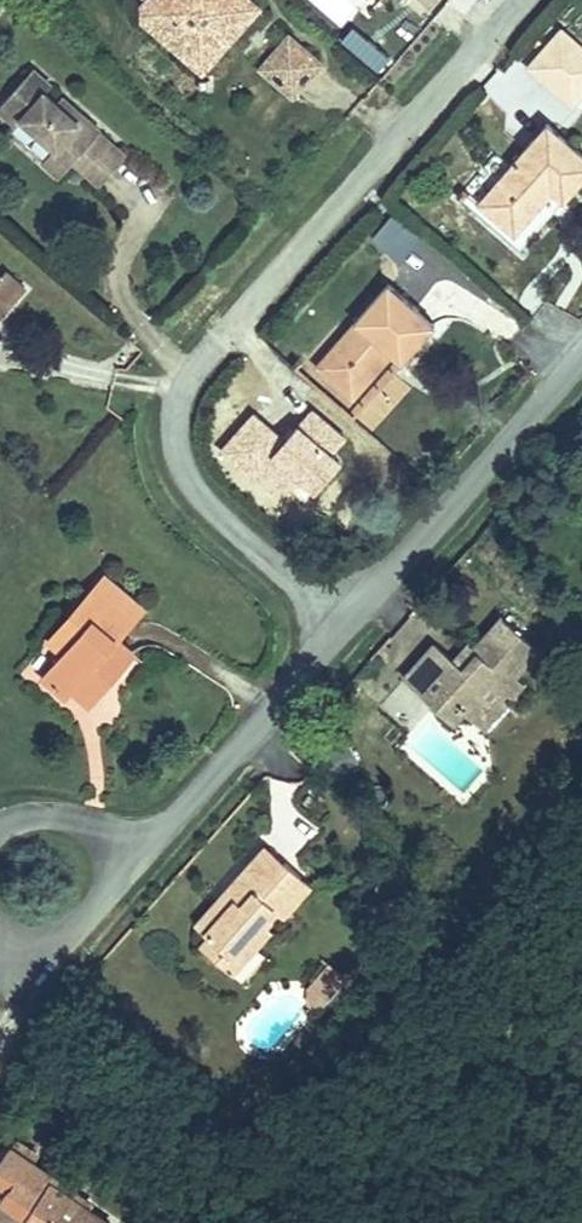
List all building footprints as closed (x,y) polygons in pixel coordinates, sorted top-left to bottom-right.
[(203,67),(256,3),(252,0),(145,0),(143,2),(144,17),(203,67)] [(559,28),(527,64),(556,90),(581,63),(581,64),(581,48),(559,28)] [(261,61),(293,92),(321,60),(289,30),(261,61)] [(581,88),(581,64),(581,63),(556,90),(569,102),(581,88)] [(107,179),(122,163),(95,139),(96,137),(57,103),(52,109),(41,99),(47,92),(28,75),(6,100),(24,116),(17,124),(51,154),(39,168),(56,183),(69,169),(81,155),(107,179)] [(482,197),(513,226),(550,188),(566,202),(581,184),(581,157),(546,125),(482,197)] [(69,169),(95,192),(107,179),(81,155),(69,169)] [(22,290),(1,272),(0,274),(0,316),(22,290)] [(381,283),(311,364),(348,396),(387,352),(398,361),(429,324),(381,283)] [(79,642),(61,661),(42,683),(64,703),(73,693),(88,706),(131,658),(114,642),(138,616),(106,586),(66,629),(79,642)] [(435,655),(408,683),(456,728),(463,719),(475,730),(491,712),(481,700),(492,691),(510,707),(526,691),(504,670),(523,649),(495,622),(469,651),(473,655),(456,674),(435,655)] [(48,649),(61,661),(79,642),(66,629),(48,649)] [(263,842),(249,859),(269,876),(284,860),(263,842)] [(269,876),(249,859),(225,887),(211,902),(195,920),(207,929),(195,942),(220,964),(240,940),(250,949),(268,928),(263,921),(272,909),(278,915),(294,896),(288,890),(301,874),(284,860),(269,876)] [(250,949),(240,940),(220,964),(230,972),(250,949)] [(344,975),(328,961),(316,975),(307,986),(308,1000),(317,1007),(332,988),(344,975)] [(0,1156),(0,1205),(25,1222),(103,1222),(72,1200),(79,1192),(11,1142),(0,1156)]
